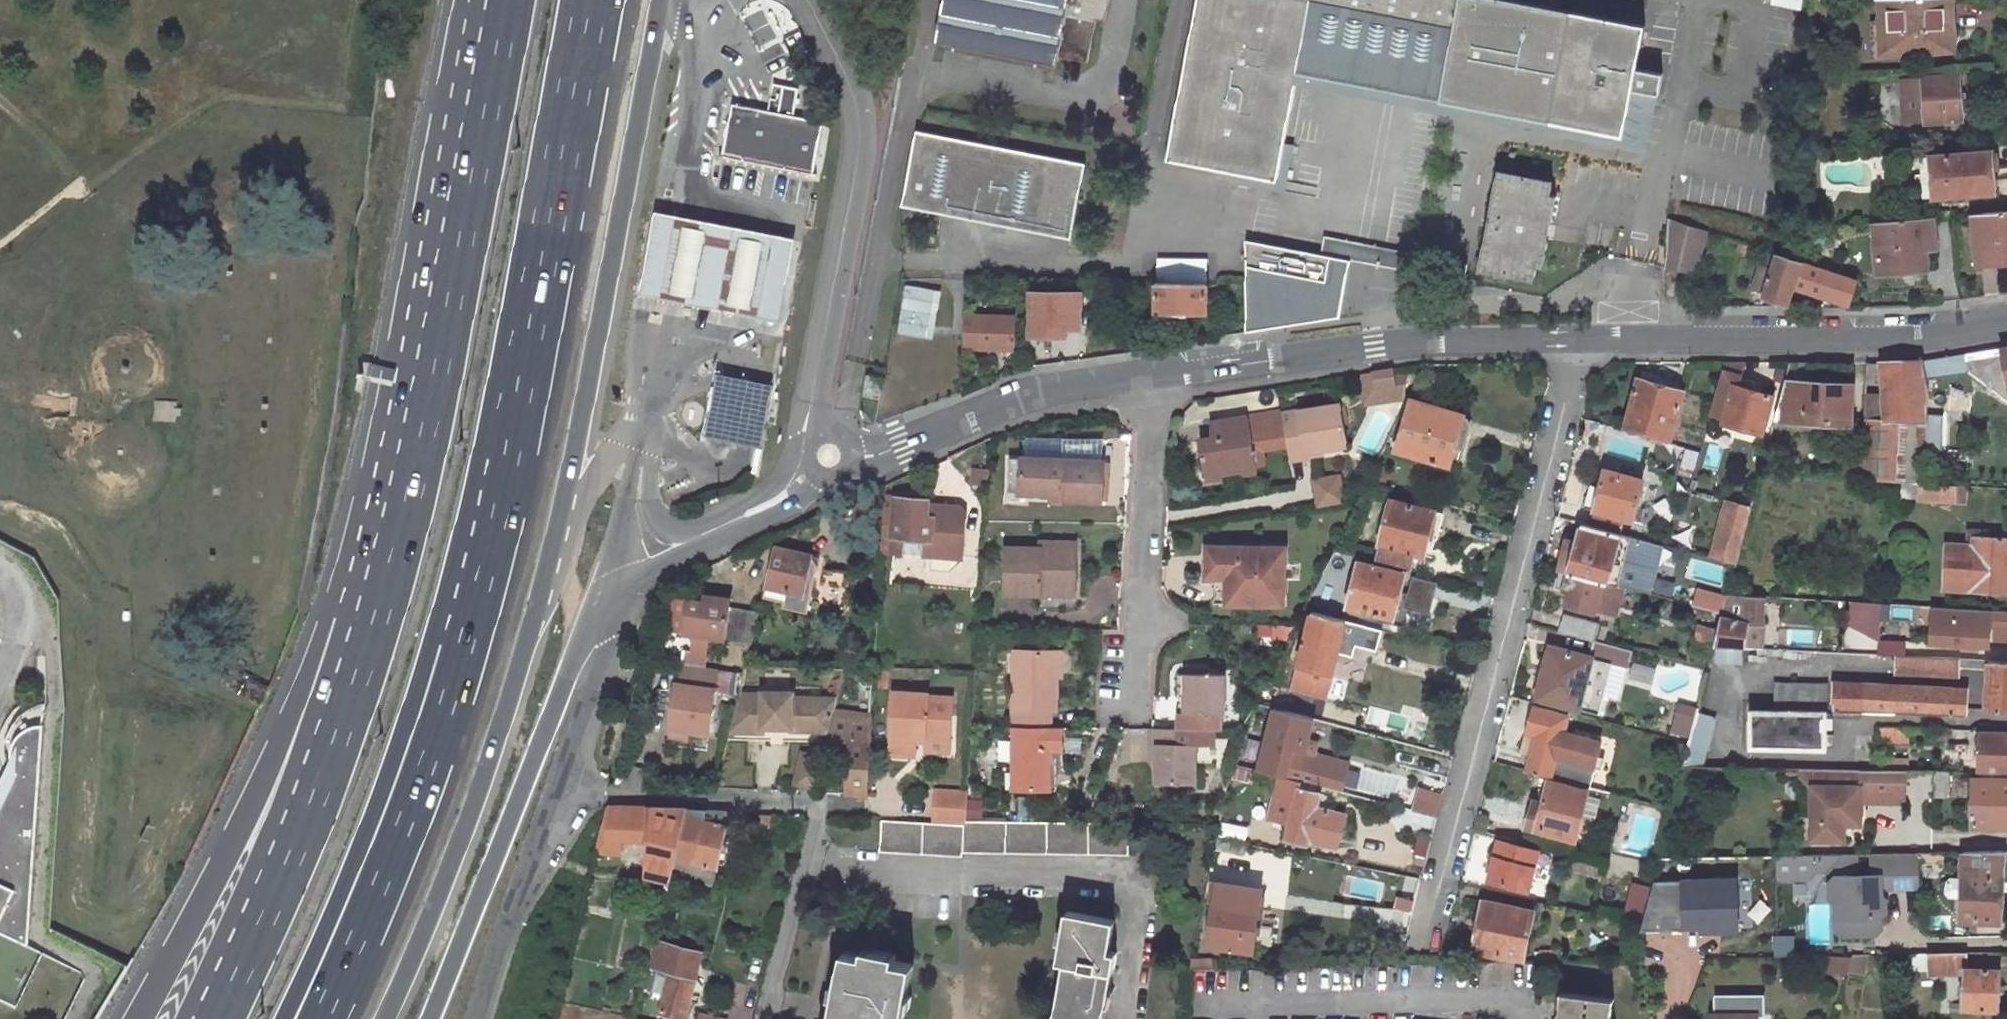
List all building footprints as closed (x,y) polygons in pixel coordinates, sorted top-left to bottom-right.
[(928,42),(1049,65),(1051,57),(1079,63),(1088,21),(1098,23),(1102,0),(935,0),(928,42)] [(1162,157),(1272,178),(1293,67),(1300,32),(1445,60),(1438,95),(1622,131),(1631,87),(1659,92),(1663,71),(1635,65),(1636,59),(1637,59),(1644,24),(1518,0),(1192,0),(1162,157)] [(1772,3),(1801,9),(1803,0),(1772,0),(1772,3)] [(1878,53),(1925,51),(1925,38),(1949,37),(1947,0),(1875,0),(1878,53)] [(1293,67),(1438,95),(1445,60),(1300,32),(1293,67)] [(1957,78),(1922,80),(1922,83),(1901,84),(1902,125),(1924,124),(1924,127),(1959,126),(1957,78)] [(718,153),(808,172),(819,122),(791,116),(795,88),(771,84),(765,110),(728,103),(718,153)] [(902,204),(1070,236),(1079,189),(1085,189),(1086,179),(1081,178),(1084,164),(1060,159),(1036,155),(916,133),(902,204)] [(1991,146),(1928,151),(1931,191),(1994,186),(1991,146)] [(1060,154),(1037,150),(1036,155),(1060,159),(1060,154)] [(1918,151),(1921,192),(1931,191),(1928,151),(1918,151)] [(1550,177),(1497,166),(1478,268),(1531,277),(1536,249),(1544,250),(1546,236),(1539,234),(1550,177)] [(1969,211),(1974,260),(2006,257),(2006,208),(1969,211)] [(757,333),(771,336),(793,238),(778,234),(720,223),(677,214),(650,209),(629,306),(657,312),(698,321),(701,322),(746,331),(757,333)] [(1932,245),(1931,214),(1918,215),(1921,246),(1932,245)] [(1693,264),(1700,226),(1668,215),(1664,261),(1693,264)] [(1921,246),(1918,215),(1870,219),(1873,267),(1922,264),(1921,246)] [(1244,278),(1244,329),(1338,314),(1349,258),(1244,238),(1244,278)] [(1762,245),(1749,286),(1762,290),(1774,249),(1762,245)] [(1799,257),(1774,249),(1762,290),(1761,293),(1785,301),(1791,285),(1846,301),(1855,275),(1799,257)] [(1204,308),(1205,279),(1155,278),(1155,307),(1204,308)] [(902,284),(897,334),(929,337),(934,288),(902,284)] [(1078,292),(1033,292),(1032,335),(1048,335),(1048,329),(1077,329),(1078,292)] [(1009,337),(1011,314),(979,313),(978,346),(995,346),(995,356),(1018,356),(1019,337),(1009,337)] [(147,383),(150,375),(151,372),(151,361),(147,354),(143,350),(138,347),(131,343),(125,343),(120,344),(113,346),(105,352),(101,361),(100,369),(101,374),(104,381),(110,388),(117,392),(131,393),(141,389),(147,383)] [(2005,399),(2006,397),(2006,344),(1997,346),(1965,351),(1958,351),(1942,354),(1919,356),(1921,373),(1961,367),(2005,399)] [(1878,359),(1882,414),(1922,413),(1922,410),(1923,400),(1923,393),(1923,385),(1921,373),(1919,356),(1896,359),(1878,359)] [(1830,373),(1805,372),(1806,360),(1786,360),(1771,418),(1850,421),(1851,380),(1830,378),(1830,373)] [(1357,369),(1351,370),(1354,399),(1389,395),(1386,366),(1370,367),(1357,369)] [(1678,385),(1635,374),(1622,422),(1664,434),(1678,385)] [(1706,417),(1760,431),(1770,393),(1717,379),(1706,417)] [(1948,391),(1923,393),(1923,400),(1922,410),(1949,407),(1948,391)] [(1315,446),(1358,440),(1352,399),(1278,411),(1283,442),(1285,458),(1301,456),(1300,449),(1315,446)] [(1459,414),(1408,399),(1393,447),(1443,462),(1459,414)] [(1278,407),(1211,417),(1214,432),(1195,435),(1201,475),(1216,473),(1219,468),(1235,466),(1240,469),(1253,467),(1252,463),(1260,462),(1258,446),(1283,442),(1278,411),(1278,407)] [(1919,479),(1922,413),(1882,414),(1860,414),(1859,445),(1858,476),(1883,477),(1916,479),(1919,479)] [(83,457),(84,464),(85,467),(90,475),(94,479),(101,482),(106,483),(115,483),(123,480),(128,476),(132,472),(134,466),(136,460),(136,454),(134,449),(132,443),(126,437),(123,435),(115,432),(112,432),(104,432),(99,433),(95,435),(89,440),(85,447),(83,457)] [(1099,438),(1018,435),(1018,458),(1098,460),(1099,438)] [(1845,444),(1843,475),(1858,476),(1859,445),(1845,444)] [(1301,456),(1316,453),(1315,446),(1300,449),(1301,456)] [(1018,458),(1017,458),(1005,457),(1003,491),(1015,491),(1047,492),(1046,497),(1096,499),(1098,460),(1018,458)] [(984,467),(969,466),(968,480),(983,481),(984,467)] [(1627,518),(1637,478),(1601,468),(1591,508),(1595,508),(1590,525),(1615,531),(1620,516),(1627,518)] [(1310,474),(1314,500),(1339,496),(1335,470),(1310,474)] [(1915,495),(1961,498),(1963,481),(1919,479),(1916,479),(1915,495)] [(923,496),(881,495),(878,548),(927,551),(926,566),(946,568),(955,560),(957,554),(960,508),(955,503),(943,503),(938,507),(923,506),(923,502),(923,496)] [(1748,502),(1723,495),(1707,556),(1731,564),(1748,502)] [(1373,558),(1418,569),(1427,534),(1433,507),(1387,496),(1373,558)] [(1367,510),(1355,504),(1349,519),(1360,525),(1367,510)] [(1433,507),(1427,534),(1437,537),(1444,510),(1433,507)] [(1573,540),(1577,521),(1570,519),(1565,538),(1573,540)] [(1555,565),(1621,583),(1648,591),(1659,544),(1615,531),(1590,525),(1584,523),(1577,521),(1573,540),(1565,538),(1562,537),(1555,565)] [(1998,526),(1970,524),(1970,531),(1998,533),(1998,526)] [(2006,587),(2006,534),(1998,533),(1970,531),(1961,530),(1960,539),(1943,538),(1941,584),(1958,585),(2006,587)] [(1035,546),(1001,546),(999,591),(1037,591),(1037,583),(1071,583),(1071,538),(1045,538),(1045,546),(1035,546)] [(1045,538),(1035,538),(1035,546),(1045,546),(1045,538)] [(1223,571),(1224,597),(1279,597),(1279,543),(1205,543),(1205,556),(1206,571),(1223,571)] [(798,608),(812,554),(766,544),(753,592),(777,598),(776,603),(798,608)] [(1211,578),(1212,597),(1224,597),(1223,571),(1206,571),(1205,556),(1197,555),(1198,578),(1211,578)] [(1398,571),(1355,560),(1345,604),(1387,615),(1398,571)] [(1621,583),(1555,565),(1550,584),(1566,588),(1563,599),(1589,608),(1612,614),(1621,583)] [(1071,583),(1037,583),(1037,591),(1071,591),(1071,583)] [(1719,611),(1723,595),(1695,587),(1691,603),(1719,611)] [(723,593),(697,591),(697,599),(681,597),(677,630),(684,631),(682,649),(700,651),(702,633),(743,637),(751,605),(723,602),(723,593)] [(1741,651),(1742,622),(1758,623),(1758,594),(1724,592),(1723,595),(1719,611),(1709,649),(1713,649),(1738,650),(1741,651)] [(1905,640),(1880,640),(1881,603),(1855,603),(1854,652),(1905,653),(1905,640)] [(1310,608),(1293,675),(1327,685),(1343,617),(1310,608)] [(1572,632),(1588,638),(1593,619),(1560,610),(1555,628),(1572,632)] [(1742,622),(1741,651),(1757,651),(1758,623),(1742,622)] [(1527,692),(1590,710),(1595,692),(1604,659),(1617,663),(1621,647),(1601,641),(1588,638),(1584,653),(1549,642),(1540,676),(1532,674),(1527,692)] [(2006,659),(2006,641),(1986,641),(1986,659),(2006,659)] [(680,662),(698,665),(700,651),(682,649),(680,662)] [(1010,649),(1009,724),(1014,724),(1047,724),(1048,707),(1052,708),(1052,673),(1052,649),(1010,649)] [(1738,650),(1713,649),(1712,662),(1738,662),(1738,650)] [(1982,702),(2006,703),(2006,659),(1986,659),(1900,656),(1900,670),(1961,670),(1962,664),(1982,665),(1982,702)] [(1604,659),(1595,692),(1608,696),(1617,663),(1604,659)] [(667,681),(661,725),(679,728),(701,731),(709,666),(698,665),(680,662),(675,661),(672,682),(667,681)] [(836,674),(846,674),(846,663),(835,663),(835,672),(836,674)] [(1182,669),(1183,709),(1181,710),(1181,724),(1203,724),(1223,724),(1223,697),(1222,669),(1182,669)] [(1829,709),(1961,711),(1961,686),(1829,683),(1829,709)] [(1824,685),(1772,684),(1771,708),(1824,709),(1824,685)] [(754,722),(784,723),(784,726),(823,727),(831,694),(784,694),(784,688),(754,688),(754,691),(730,692),(721,728),(754,728),(754,722)] [(923,690),(888,688),(884,750),(914,752),(915,746),(914,735),(942,736),(945,737),(946,694),(922,693),(923,690)] [(1533,730),(1524,769),(1546,775),(1561,714),(1529,705),(1523,727),(1533,730)] [(864,787),(868,709),(828,707),(824,726),(821,737),(844,738),(843,788),(864,787)] [(1748,746),(1824,746),(1824,709),(1803,708),(1771,708),(1758,707),(1748,708),(1748,746)] [(1707,765),(1713,716),(1694,713),(1688,763),(1707,765)] [(1052,768),(1052,748),(1059,748),(1060,724),(1051,724),(1047,724),(1014,724),(1009,724),(1009,787),(1046,787),(1046,768),(1052,768)] [(1181,724),(1154,724),(1155,777),(1195,776),(1195,749),(1204,749),(1203,724),(1181,724)] [(43,725),(36,726),(28,728),(22,733),(16,739),(13,747),(12,755),(14,764),(19,773),(0,812),(0,932),(29,945),(43,725)] [(660,733),(678,736),(679,728),(661,725),(660,733)] [(1977,757),(1965,757),(1966,741),(1946,741),(1947,767),(1970,768),(2006,768),(2006,727),(1977,727),(1977,757)] [(915,746),(941,747),(942,736),(914,735),(915,746)] [(1284,772),(1319,780),(1319,779),(1340,784),(1346,759),(1326,753),(1310,749),(1313,738),(1306,736),(1305,741),(1293,738),(1284,772)] [(798,751),(791,780),(810,784),(811,782),(817,755),(798,751)] [(1870,766),(1796,765),(1797,771),(1807,783),(1808,783),(1807,836),(1839,836),(1839,820),(1856,820),(1857,797),(1857,790),(1863,791),(1870,797),(1900,798),(1900,767),(1870,766)] [(1944,767),(1930,767),(1929,790),(1929,793),(1945,793),(1944,789),(1944,767)] [(2006,777),(2006,768),(1970,768),(1970,776),(2006,777)] [(1969,821),(2006,822),(2006,777),(1970,776),(1969,821)] [(1544,779),(1538,804),(1529,801),(1523,824),(1532,827),(1571,837),(1583,789),(1544,779)] [(1316,789),(1296,783),(1283,835),(1304,840),(1305,835),(1334,842),(1341,810),(1313,804),(1316,789)] [(964,789),(931,787),(930,817),(962,819),(962,817),(964,789)] [(1435,819),(1442,794),(1419,788),(1412,813),(1435,819)] [(600,804),(594,834),(604,833),(605,804),(600,804)] [(604,833),(643,834),(643,805),(605,804),(604,833)] [(647,805),(646,850),(642,873),(665,879),(672,854),(671,854),(680,806),(647,805)] [(680,806),(671,854),(672,854),(691,859),(711,864),(726,809),(681,806),(680,806)] [(961,845),(1126,849),(1126,819),(1086,819),(962,817),(962,819),(930,817),(899,815),(875,814),(875,844),(960,851),(961,845)] [(1534,848),(1495,838),(1484,877),(1510,883),(1514,868),(1528,871),(1534,848)] [(1959,847),(1958,857),(1957,931),(1996,932),(1997,879),(2006,879),(2006,846),(1959,847)] [(1878,870),(1850,871),(1850,850),(1828,851),(1829,863),(1838,868),(1833,872),(1833,889),(1840,895),(1841,927),(1883,927),(1883,909),(1887,905),(1887,890),(1883,888),(1883,879),(1922,879),(1922,857),(1958,857),(1959,847),(1878,849),(1878,870)] [(1718,923),(1716,853),(1687,854),(1676,854),(1677,895),(1644,896),(1638,919),(1634,935),(1711,932),(1710,923),(1718,923)] [(689,866),(709,872),(711,864),(691,859),(689,866)] [(1523,886),(1528,871),(1514,868),(1510,883),(1523,886)] [(1259,878),(1234,874),(1233,881),(1209,877),(1206,896),(1212,897),(1217,897),(1255,903),(1259,878)] [(1646,890),(1649,878),(1638,876),(1636,887),(1646,890)] [(1212,897),(1206,940),(1250,946),(1255,903),(1217,897),(1212,897)] [(1528,908),(1481,898),(1471,944),(1519,955),(1528,908)] [(1064,907),(1056,957),(1062,958),(1050,1018),(1100,1018),(1114,948),(1105,946),(1111,916),(1064,907)] [(695,950),(650,939),(644,964),(666,970),(655,1010),(679,1016),(689,975),(695,950)] [(1550,945),(1532,946),(1533,956),(1551,956),(1550,945)] [(838,946),(824,1018),(896,1018),(908,960),(838,946)] [(1962,964),(1961,1003),(1996,1004),(1997,948),(1909,949),(1910,966),(1925,967),(1925,970),(1953,970),(1953,964),(1962,964)] [(1849,952),(1846,967),(1860,969),(1863,957),(1875,956),(1874,949),(1849,950),(1849,952)] [(1849,952),(1828,952),(1826,963),(1846,967),(1849,952)] [(1553,987),(1550,1018),(1603,1018),(1606,993),(1553,987)] [(692,1018),(721,1018),(721,1016),(694,1010),(692,1018)] [(1707,1018),(1752,1018),(1751,1010),(1706,1011),(1707,1018)]
